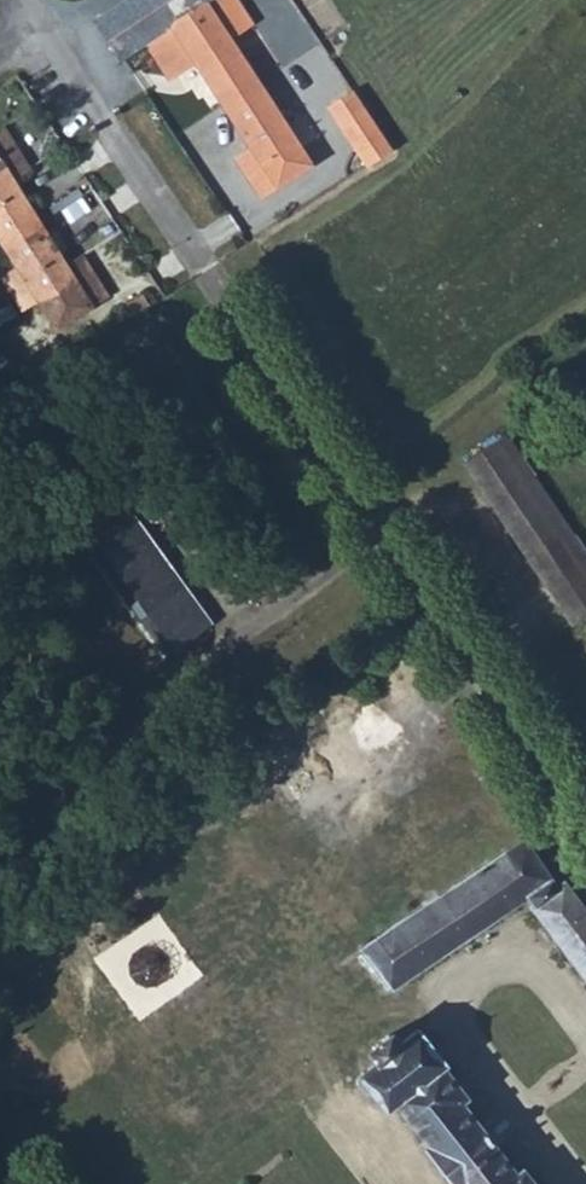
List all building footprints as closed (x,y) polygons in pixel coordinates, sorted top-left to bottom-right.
[(103,29),(127,66),(145,54),(216,5),(213,0),(145,0),(103,29)] [(145,54),(168,91),(196,74),(224,117),(258,94),(233,53),(250,41),(224,0),(223,0),(216,5),(145,54)] [(258,94),(224,117),(250,156),(237,166),(263,208),(322,167),(287,108),(273,117),(258,94)] [(345,103),(322,117),(357,172),(381,154),(345,103)] [(14,179),(31,169),(5,127),(0,130),(0,236),(19,265),(4,275),(24,310),(40,301),(58,329),(110,296),(83,254),(67,264),(14,179)] [(257,225),(266,236),(280,225),(272,213),(257,225)] [(144,293),(128,303),(134,313),(150,303),(144,293)] [(460,474),(567,635),(585,621),(585,574),(501,446),(460,474)] [(132,513),(85,546),(165,656),(211,623),(132,513)] [(470,761),(333,851),(376,912),(344,935),(355,952),(312,983),(342,1025),(347,1022),(349,1026),(360,1018),(376,1040),(375,1049),(360,1060),(367,1070),(416,1030),(389,990),(405,980),(529,896),(534,903),(532,905),(585,977),(585,908),(565,880),(559,885),(470,761)] [(405,980),(389,990),(416,1030),(418,1028),(432,1018),(405,980)] [(461,1099),(467,1094),(443,1063),(445,1061),(418,1028),(416,1030),(367,1070),(363,1073),(389,1107),(398,1100),(463,1183),(537,1183),(523,1166),(517,1171),(461,1099)]
